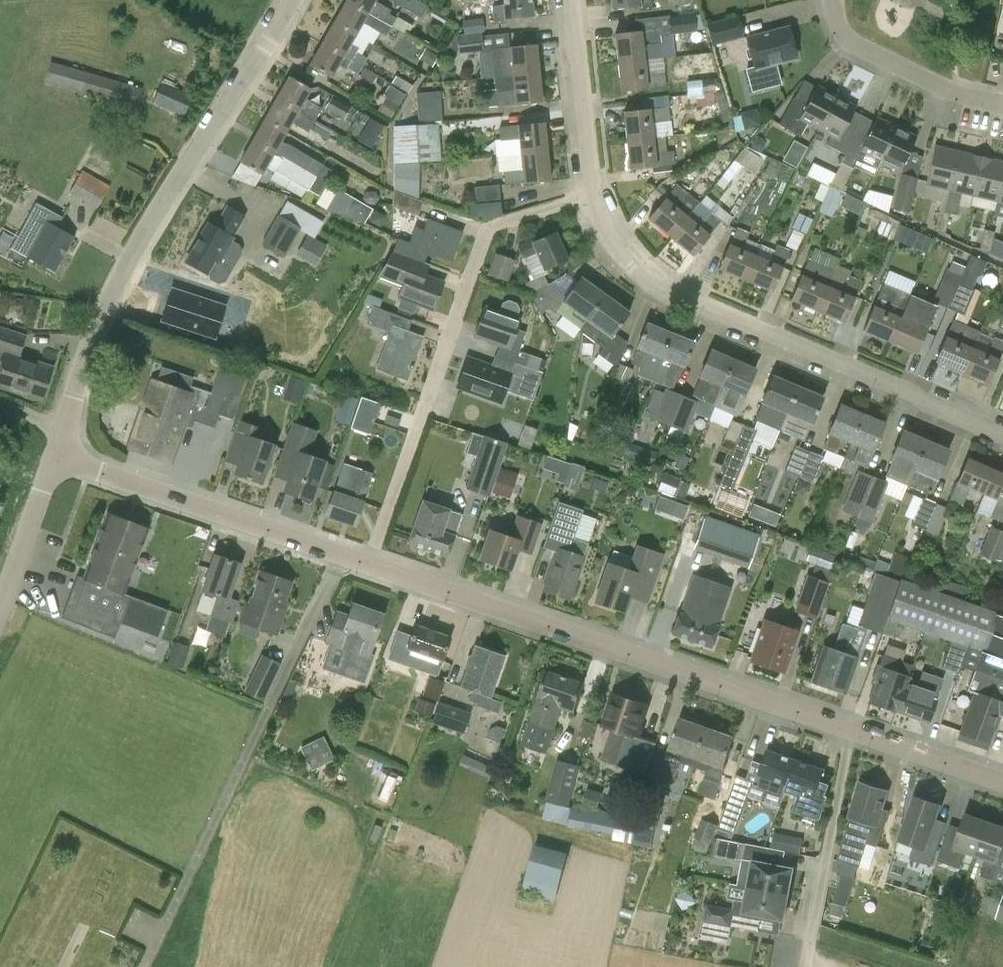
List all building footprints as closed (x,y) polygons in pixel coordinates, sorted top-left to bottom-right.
[(375,0),(347,0),(347,1),(391,26),(395,18),(388,14),(390,9),(375,1),(375,0)] [(421,17),(427,6),(417,0),(389,0),(421,17)] [(505,20),(533,17),(531,0),(502,0),(502,4),(492,6),(494,25),(506,24),(505,20)] [(612,9),(639,7),(639,10),(652,9),(651,0),(611,0),(612,9)] [(385,35),(391,26),(347,1),(335,22),(358,35),(365,24),(385,35)] [(635,19),(636,32),(615,34),(618,63),(663,58),(660,35),(706,30),(701,14),(669,18),(668,15),(635,19)] [(713,45),(744,36),(737,15),(707,24),(713,45)] [(465,33),(482,31),(484,31),(483,17),(464,19),(465,33)] [(358,35),(335,22),(323,43),(362,65),(367,57),(351,48),(358,35)] [(755,69),(796,58),(789,28),(747,39),(755,69)] [(483,52),(482,31),(465,33),(457,34),(459,55),(483,52)] [(358,73),(362,65),(323,43),(310,64),(332,77),(339,64),(346,68),(347,66),(358,73)] [(491,49),(494,78),(539,74),(536,44),(510,47),(510,48),(491,49)] [(666,87),(663,58),(618,63),(622,92),(666,87)] [(44,83),(136,109),(142,87),(50,61),(44,83)] [(485,108),(516,105),(542,103),(539,74),(494,78),(495,89),(483,90),(485,108)] [(408,93),(413,85),(395,75),(391,83),(408,93)] [(688,94),(720,90),(719,76),(687,80),(688,94)] [(290,77),(277,99),(314,120),(321,108),(305,98),(310,89),(290,77)] [(154,103),(184,116),(193,97),(162,83),(154,103)] [(836,97),(816,86),(806,106),(793,99),(779,124),(800,136),(807,122),(819,129),(836,97)] [(416,94),(418,122),(442,120),(440,92),(416,94)] [(324,108),(344,120),(351,107),(331,96),(324,108)] [(819,129),(831,135),(826,144),(845,154),(864,117),(854,112),(856,108),(836,97),(819,129)] [(286,132),(291,122),(308,131),(314,120),(277,99),(265,120),(286,132)] [(668,107),(650,109),(624,111),(627,140),(653,137),(651,122),(670,120),(668,107)] [(367,115),(356,136),(373,145),(384,124),(367,115)] [(868,154),(881,160),(896,128),(875,118),(874,121),(864,117),(845,154),(864,164),(868,154)] [(281,141),(286,132),(265,120),(253,141),(316,177),(323,164),(287,143),(286,144),(281,141)] [(312,129),(328,139),(333,130),(317,120),(312,129)] [(543,122),(517,125),(499,127),(501,140),(494,141),(495,156),(498,156),(546,152),(543,122)] [(394,164),(420,162),(441,161),(439,124),(393,126),(394,164)] [(916,137),(896,128),(881,160),(901,170),(916,137)] [(664,136),(653,137),(627,140),(630,170),(675,165),(674,150),(665,151),(664,136)] [(785,160),(798,166),(808,145),(795,139),(785,160)] [(309,189),(316,177),(253,141),(240,163),(261,175),(267,165),(309,189)] [(926,184),(949,189),(958,152),(934,146),(926,184)] [(745,147),(734,160),(742,165),(755,174),(765,160),(745,147)] [(505,185),(524,184),(549,181),(546,152),(498,156),(499,171),(504,171),(505,185)] [(956,213),(961,192),(973,195),(982,157),(958,152),(949,189),(944,210),(939,209),(934,230),(945,232),(949,212),(956,213)] [(997,200),(1002,173),(1002,162),(982,157),(973,195),(997,200)] [(419,198),(420,162),(394,164),(394,190),(419,198)] [(813,162),(809,176),(833,182),(836,169),(813,162)] [(82,170),(69,193),(97,209),(110,186),(82,170)] [(901,172),(892,208),(908,212),(917,177),(901,172)] [(476,203),(500,201),(499,184),(474,187),(476,203)] [(677,184),(665,199),(648,218),(671,237),(688,216),(676,205),(687,192),(677,184)] [(818,211),(831,217),(843,191),(830,185),(818,211)] [(868,188),(864,202),(890,209),(894,195),(868,188)] [(393,190),(392,205),(419,215),(423,201),(393,190)] [(373,209),(350,196),(339,214),(364,223),(373,209)] [(700,202),(688,216),(671,237),(693,257),(723,221),(700,202)] [(28,217),(44,226),(28,257),(55,272),(74,237),(57,228),(63,217),(36,203),(28,217)] [(205,274),(207,273),(209,273),(210,279),(218,283),(225,281),(230,273),(228,266),(219,261),(245,216),(227,205),(214,227),(208,224),(185,262),(205,274)] [(261,244),(284,257),(301,226),(279,214),(261,244)] [(433,257),(434,254),(451,260),(461,232),(427,219),(423,230),(415,227),(409,242),(398,238),(391,250),(424,262),(427,255),(433,257)] [(934,240),(900,223),(893,237),(928,253),(934,240)] [(736,227),(728,245),(719,269),(745,281),(755,257),(740,251),(748,232),(736,227)] [(990,252),(994,232),(984,229),(979,250),(990,252)] [(555,233),(532,243),(519,249),(533,278),(524,283),(530,294),(548,283),(544,274),(547,273),(546,270),(567,261),(555,233)] [(296,254),(315,265),(327,245),(308,235),(296,254)] [(777,244),(769,263),(755,257),(745,281),(771,292),(790,250),(777,244)] [(428,264),(424,262),(391,250),(378,277),(402,285),(398,297),(432,310),(443,282),(424,275),(428,264)] [(495,253),(488,275),(508,282),(515,260),(495,253)] [(946,337),(936,362),(962,373),(972,349),(978,334),(964,328),(979,291),(968,286),(971,279),(972,276),(981,273),(986,261),(969,254),(961,274),(954,290),(947,308),(958,312),(946,337)] [(790,300),(817,312),(835,269),(808,258),(790,300)] [(946,268),(940,283),(954,290),(961,274),(946,268)] [(844,323),(855,299),(862,281),(835,269),(817,312),(844,323)] [(913,291),(917,279),(890,270),(886,282),(913,291)] [(580,278),(577,282),(566,272),(548,283),(530,294),(541,314),(547,307),(555,313),(557,310),(581,330),(581,329),(605,296),(580,278)] [(882,285),(873,307),(863,331),(890,342),(900,318),(909,296),(882,285)] [(172,289),(162,320),(215,337),(225,306),(172,289)] [(627,341),(615,333),(630,313),(605,296),(581,329),(581,330),(602,347),(598,353),(616,366),(627,341)] [(498,346),(495,356),(537,372),(541,359),(519,350),(526,332),(516,328),(518,321),(515,320),(520,309),(517,303),(509,300),(502,302),(498,314),(485,309),(475,338),(498,346)] [(366,323),(390,332),(376,368),(406,379),(421,338),(407,333),(412,320),(379,308),(372,305),(366,323)] [(921,307),(914,324),(900,318),(890,342),(916,353),(934,312),(921,307)] [(637,375),(650,380),(670,333),(646,324),(630,363),(641,367),(637,375)] [(4,354),(0,366),(0,387),(43,400),(53,368),(19,357),(26,335),(0,327),(0,353),(4,354)] [(678,382),(684,368),(694,343),(670,333),(650,380),(663,385),(666,377),(678,382)] [(986,354),(972,349),(962,373),(989,384),(1002,350),(1002,335),(1001,340),(994,336),(986,354)] [(692,394),(713,405),(733,360),(711,351),(692,394)] [(495,356),(491,367),(467,358),(457,387),(501,403),(511,374),(526,379),(526,378),(534,380),(537,372),(495,356)] [(735,416),(743,397),(755,370),(733,360),(713,405),(735,416)] [(170,462),(183,423),(191,426),(193,419),(214,426),(218,414),(234,419),(251,369),(235,364),(234,366),(221,362),(210,392),(190,386),(193,377),(161,366),(156,382),(153,381),(131,449),(170,462)] [(620,362),(592,426),(603,431),(610,415),(617,418),(633,383),(628,381),(634,368),(620,362)] [(755,419),(780,430),(797,387),(773,377),(755,419)] [(653,419),(669,426),(682,394),(665,387),(653,419)] [(804,440),(811,423),(812,423),(823,398),(797,387),(780,430),(804,440)] [(354,424),(360,395),(345,392),(339,421),(354,424)] [(698,400),(682,394),(669,426),(686,432),(698,400)] [(352,426),(372,433),(383,402),(363,395),(352,426)] [(836,454),(843,438),(850,442),(862,416),(841,406),(823,449),(836,454)] [(866,467),(873,451),(884,425),(862,416),(850,442),(844,457),(866,467)] [(720,445),(732,450),(743,425),(731,419),(720,445)] [(275,445),(259,439),(263,428),(239,420),(225,461),(237,465),(234,474),(262,483),(275,445)] [(312,501),(317,486),(327,489),(335,466),(308,457),(317,430),(294,422),(281,458),(294,463),(287,482),(284,491),(312,501)] [(526,425),(526,446),(536,446),(536,425),(526,425)] [(756,430),(743,425),(732,450),(718,484),(720,485),(713,504),(729,510),(737,491),(732,489),(756,430)] [(507,443),(504,442),(478,433),(473,432),(466,453),(476,456),(466,488),(490,496),(491,493),(498,471),(507,443)] [(885,475),(908,485),(925,442),(903,433),(885,475)] [(930,494),(937,479),(948,452),(925,442),(908,485),(930,494)] [(784,471),(800,477),(811,451),(795,445),(784,471)] [(824,456),(811,451),(800,477),(813,482),(824,456)] [(539,473),(578,487),(586,467),(546,452),(539,473)] [(950,500),(977,511),(994,471),(967,459),(950,500)] [(841,509),(857,516),(874,475),(858,468),(841,509)] [(355,526),(363,503),(373,474),(358,469),(348,498),(333,492),(325,516),(355,526)] [(516,477),(498,471),(491,493),(509,499),(516,477)] [(994,471),(977,511),(987,515),(983,525),(986,538),(979,554),(997,562),(1002,547),(1002,530),(995,527),(999,520),(1002,522),(1002,474),(994,471)] [(665,474),(660,489),(677,494),(682,480),(665,474)] [(889,481),(874,475),(857,516),(851,531),(863,536),(868,531),(889,481)] [(911,523),(925,530),(936,503),(922,497),(911,523)] [(448,557),(455,537),(463,515),(423,501),(408,544),(448,557)] [(569,600),(583,558),(589,543),(573,538),(583,510),(558,501),(542,546),(558,552),(544,591),(569,600)] [(676,501),(671,514),(682,518),(687,505),(676,501)] [(949,509),(936,503),(925,530),(937,535),(949,509)] [(768,510),(764,522),(775,526),(780,515),(768,510)] [(78,576),(62,617),(115,637),(120,622),(158,637),(168,610),(124,594),(147,530),(107,515),(88,568),(84,579),(78,576)] [(511,570),(519,548),(533,553),(543,524),(516,515),(508,537),(490,531),(480,559),(511,570)] [(760,534),(755,533),(705,515),(693,549),(748,569),(759,536),(760,534)] [(637,545),(627,572),(607,565),(594,604),(624,614),(630,596),(648,603),(664,554),(637,545)] [(896,550),(889,568),(905,575),(913,557),(896,550)] [(215,556),(203,591),(196,611),(232,623),(240,600),(229,596),(240,564),(215,556)] [(261,572),(249,605),(245,603),(239,620),(277,633),(286,608),(282,607),(291,583),(261,572)] [(866,608),(860,624),(868,627),(882,632),(887,619),(900,580),(886,575),(878,573),(866,608)] [(795,611),(817,619),(829,582),(807,574),(795,611)] [(900,580),(887,619),(919,630),(970,648),(963,667),(975,671),(968,691),(973,692),(968,706),(1002,718),(1002,615),(901,579),(900,580)] [(384,615),(353,604),(348,615),(337,612),(327,641),(369,657),(384,615)] [(693,606),(690,615),(679,612),(672,634),(711,647),(719,625),(707,621),(710,612),(693,606)] [(919,630),(887,619),(882,632),(915,643),(919,630)] [(750,662),(784,674),(798,631),(764,620),(750,662)] [(845,695),(868,627),(860,624),(858,624),(857,627),(843,623),(833,651),(823,648),(811,683),(845,695)] [(416,625),(408,648),(402,663),(416,668),(421,652),(442,660),(450,638),(416,625)] [(942,668),(958,673),(967,647),(951,642),(942,668)] [(462,687),(472,690),(468,700),(476,702),(475,705),(497,713),(502,700),(490,696),(504,657),(476,647),(462,687)] [(243,691),(262,701),(282,663),(263,653),(243,691)] [(870,703),(896,712),(906,684),(909,678),(907,677),(911,666),(883,656),(879,667),(878,667),(872,683),(876,684),(870,703)] [(422,695),(438,701),(447,677),(430,671),(422,695)] [(923,671),(917,688),(906,684),(896,712),(928,723),(937,696),(936,695),(942,678),(923,671)] [(548,672),(539,699),(523,743),(547,752),(562,707),(575,712),(584,684),(548,672)] [(622,693),(619,695),(616,694),(606,724),(613,726),(602,758),(647,773),(657,741),(637,734),(647,705),(628,698),(627,695),(622,693)] [(432,722),(464,733),(471,713),(439,702),(432,722)] [(986,751),(988,745),(993,733),(995,734),(1000,719),(970,708),(960,735),(976,741),(976,747),(986,751)] [(681,761),(694,766),(707,728),(681,719),(660,778),(673,783),(681,761)] [(713,798),(724,766),(734,737),(707,728),(694,766),(707,770),(699,793),(713,798)] [(326,735),(303,744),(311,764),(334,754),(326,735)] [(784,795),(786,791),(797,760),(768,750),(763,763),(754,760),(748,778),(737,774),(720,824),(717,830),(734,835),(752,784),(784,795)] [(462,765),(459,772),(472,778),(475,771),(482,774),(479,780),(486,784),(489,777),(491,778),(499,760),(489,756),(486,763),(465,754),(460,765),(462,765)] [(637,821),(569,806),(580,765),(555,759),(543,818),(613,835),(613,839),(632,842),(637,821)] [(830,784),(822,781),(826,769),(797,760),(786,791),(799,796),(794,810),(821,819),(828,796),(826,795),(830,784)] [(890,811),(883,808),(888,791),(860,782),(849,817),(851,818),(836,868),(857,875),(867,843),(878,846),(890,811)] [(658,824),(664,796),(646,792),(640,821),(658,824)] [(914,798),(900,841),(914,846),(909,860),(931,867),(940,841),(929,837),(939,806),(914,798)] [(966,853),(976,856),(987,822),(965,815),(953,852),(942,848),(937,862),(960,869),(966,853)] [(707,854),(717,830),(720,824),(702,817),(691,849),(707,854)] [(987,822),(976,856),(986,859),(981,876),(992,880),(1002,847),(1002,828),(987,822)] [(540,843),(527,890),(560,899),(574,852),(540,843)] [(751,872),(748,886),(788,894),(793,868),(773,864),(776,849),(746,843),(740,870),(751,872)] [(987,881),(977,912),(1002,920),(1002,886),(987,881)] [(704,920),(730,925),(760,931),(763,915),(783,919),(788,894),(748,886),(746,900),(735,898),(733,909),(707,904),(704,920)]
